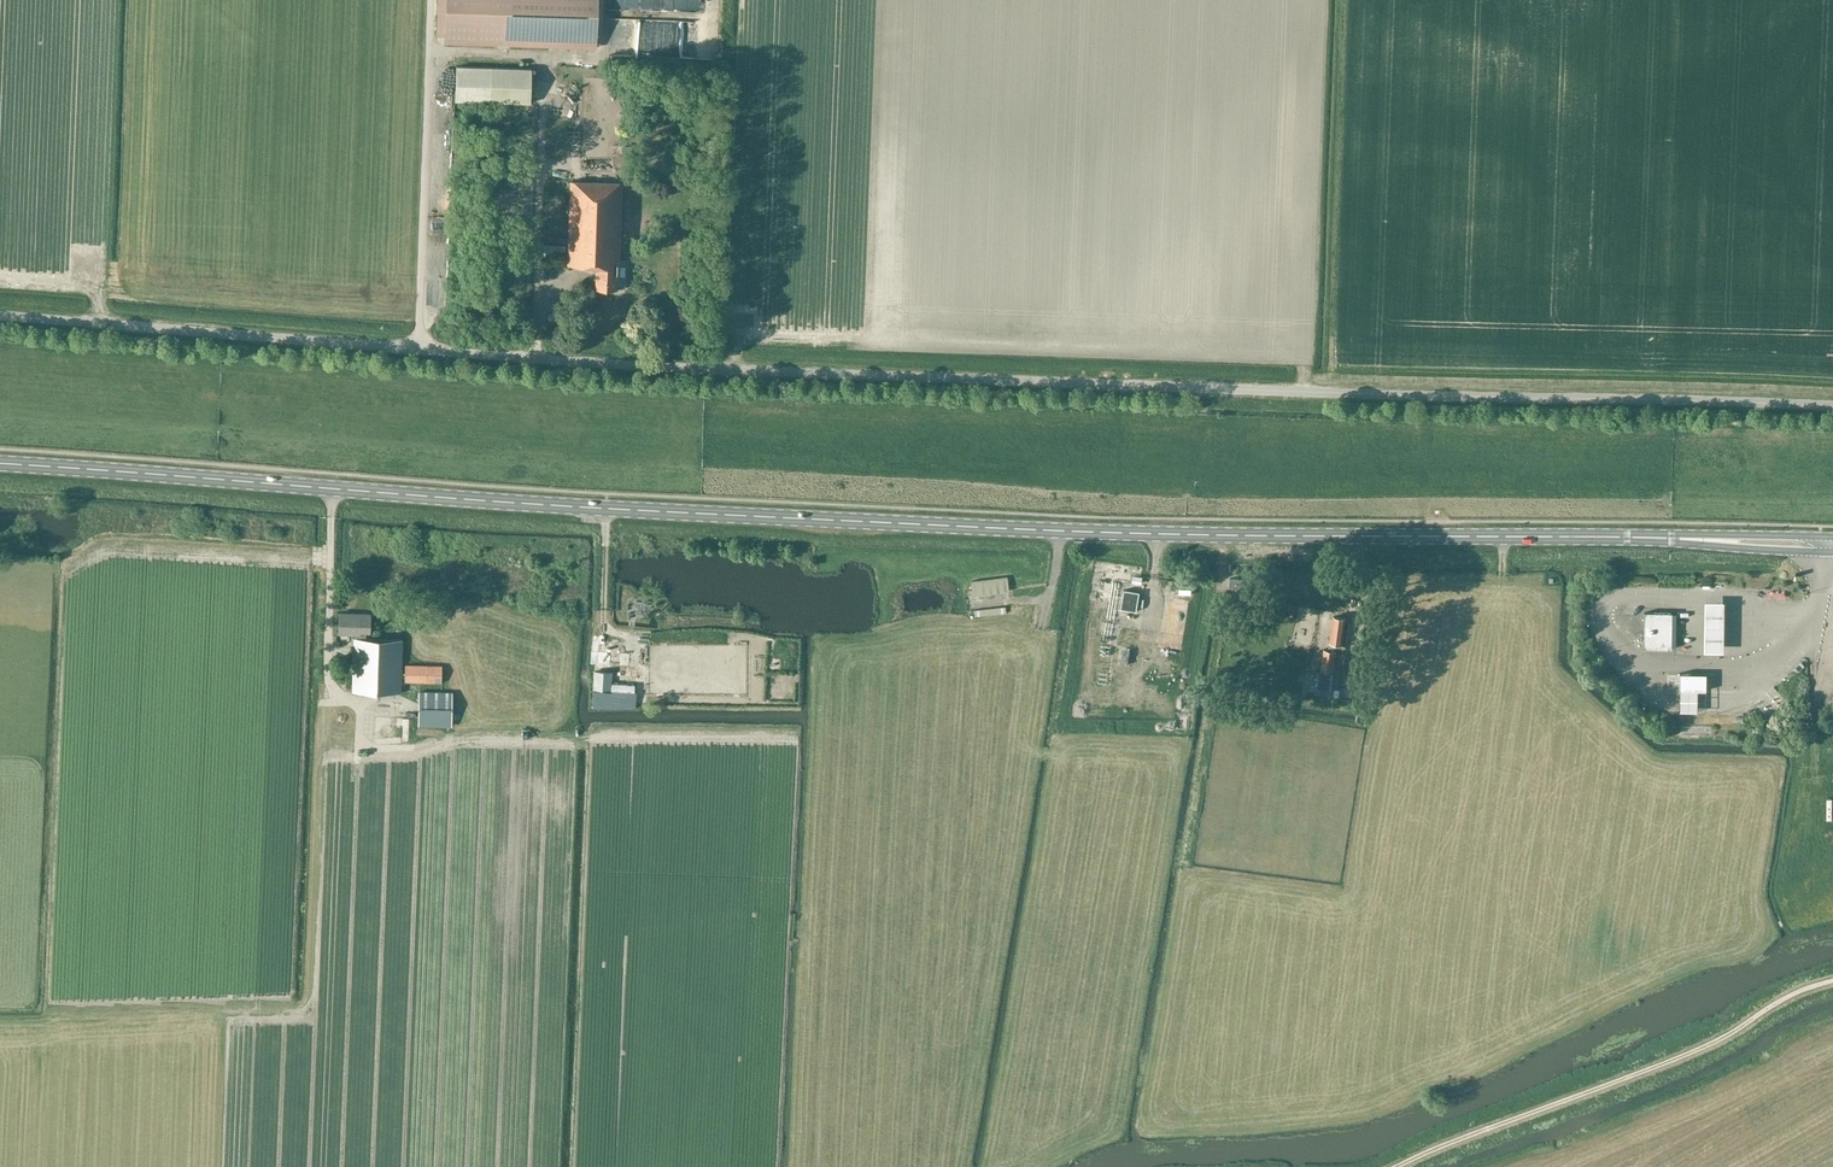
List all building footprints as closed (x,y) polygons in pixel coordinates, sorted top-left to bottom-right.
[(437,36),(445,36),(445,43),(499,45),(500,41),(510,42),(510,46),(597,49),(599,0),(438,0),(437,36)] [(673,7),(685,11),(688,0),(675,0),(673,7)] [(631,21),(630,40),(681,43),(682,37),(670,36),(669,40),(662,39),(663,25),(670,26),(670,30),(687,31),(687,24),(631,21)] [(455,101),(531,103),(532,68),(456,66),(455,101)] [(603,115),(602,103),(581,104),(582,115),(603,115)] [(595,266),(595,289),(615,290),(615,276),(618,276),(620,183),(567,181),(566,266),(595,266)] [(971,581),(972,595),(1009,591),(1007,576),(971,581)] [(1230,578),(1229,586),(1248,588),(1248,579),(1230,578)] [(1137,611),(1140,592),(1124,589),(1121,608),(1137,611)] [(1724,600),(1705,599),(1705,650),(1723,650),(1724,600)] [(1000,613),(1000,606),(967,607),(967,614),(1000,613)] [(1673,612),(1645,612),(1645,648),(1672,648),(1673,612)] [(366,635),(370,635),(371,614),(340,613),(339,634),(355,634),(355,638),(353,638),(352,691),(401,692),(402,640),(366,638),(366,635)] [(1346,617),(1334,615),(1329,650),(1324,649),(1321,670),(1318,670),(1316,686),(1331,689),(1338,644),(1342,645),(1343,641),(1347,642),(1350,620),(1346,620),(1346,617)] [(612,657),(612,663),(622,663),(623,650),(614,650),(614,639),(600,639),(599,656),(612,657)] [(1124,661),(1124,646),(1114,646),(1114,661),(1124,661)] [(442,682),(442,665),(405,664),(405,681),(442,682)] [(612,670),(594,669),(593,687),(610,688),(612,670)] [(1680,684),(1680,690),(1680,711),(1699,712),(1699,690),(1707,690),(1707,673),(1681,673),(1680,684)] [(592,707),(635,707),(636,692),(593,689),(592,707)] [(452,725),(453,691),(420,691),(419,725),(452,725)] [(1757,714),(1774,698),(1768,692),(1762,697),(1757,692),(1746,703),(1757,714)]
